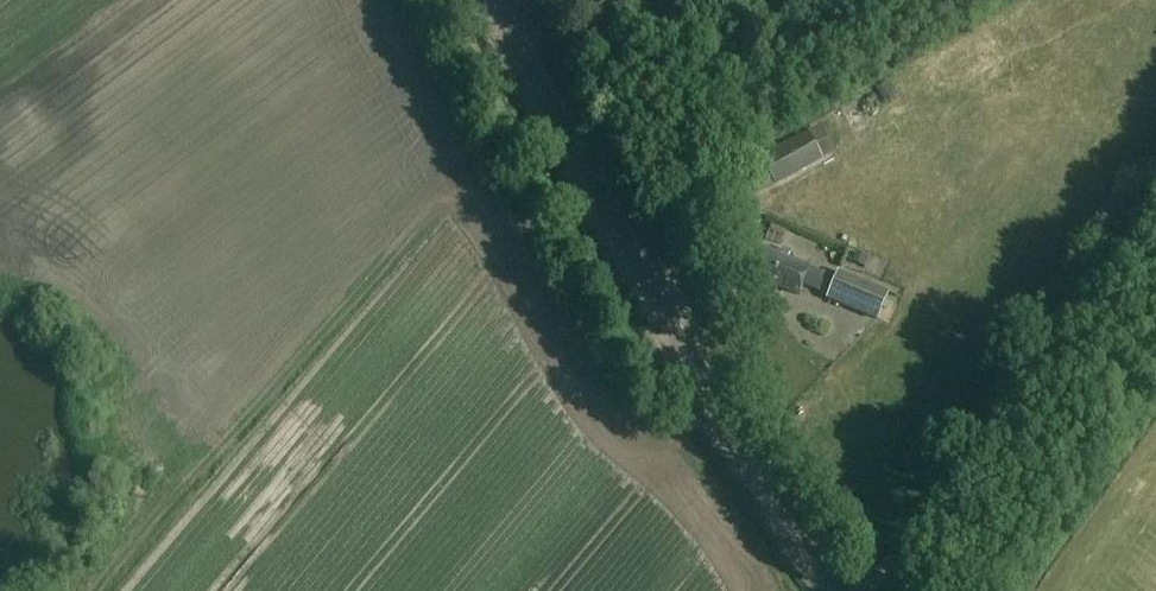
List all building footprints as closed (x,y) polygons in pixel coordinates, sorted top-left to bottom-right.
[(807,136),(761,162),(775,188),(822,162),(807,136)] [(834,281),(808,270),(808,269),(760,249),(748,280),(768,288),(769,286),(796,297),(801,285),(827,296),(826,300),(876,321),(887,294),(837,274),(834,281)] [(851,262),(863,266),(866,257),(854,252),(851,262)] [(722,320),(726,328),(734,324),(729,315),(722,320)]
